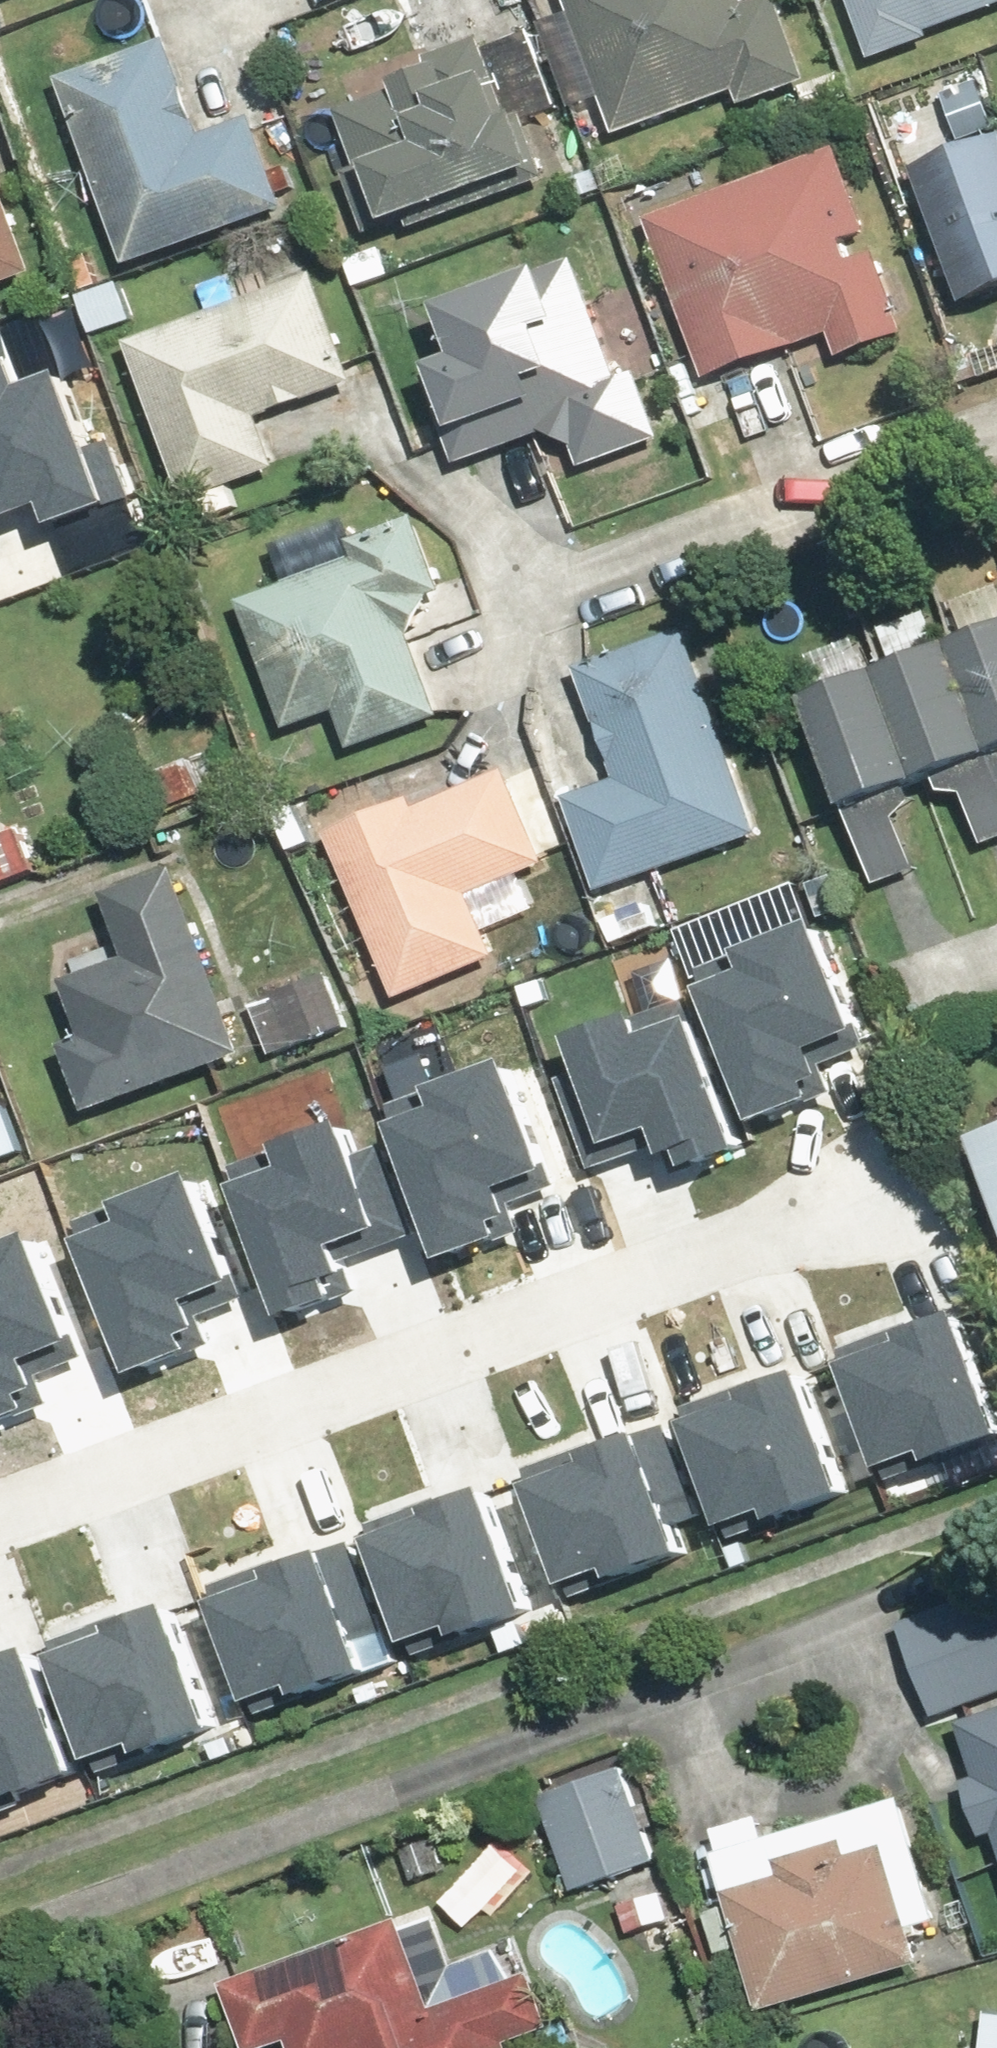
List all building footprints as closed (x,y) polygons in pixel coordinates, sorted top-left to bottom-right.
[(577,13),(548,24),(582,114),(611,103),(625,139),(742,95),(748,109),(817,82),(786,0),(766,0),(754,5),(752,0),(572,0),(577,13)] [(882,62),(996,17),(996,0),(857,0),(882,62)] [(212,136),(171,34),(59,79),(136,270),(297,206),(262,116),(212,136)] [(497,36),(340,107),(373,181),(387,175),(412,231),(555,166),(536,123),(569,109),(535,34),(503,49),(497,36)] [(996,304),(996,146),(910,181),(965,317),(996,304)] [(651,232),(707,384),(836,336),(848,369),(923,341),(854,156),(651,232)] [(39,263),(0,161),(0,277),(39,263)] [(97,341),(140,326),(125,281),(107,287),(93,247),(67,257),(97,341)] [(601,260),(455,315),(472,359),(431,375),(466,467),(572,427),(588,471),(670,440),(601,260)] [(243,302),(133,344),(196,513),(287,479),(282,466),(380,429),(321,273),(285,287),(276,263),(234,279),(243,302)] [(62,519),(136,493),(116,434),(99,440),(73,367),(33,382),(11,321),(0,325),(0,516),(54,497),(62,519)] [(352,522),(276,549),(288,582),(240,599),(290,739),(343,720),(355,753),(449,719),(419,637),(464,621),(427,515),(358,539),(352,522)] [(969,658),(996,736),(996,609),(966,621),(979,655),(969,658)] [(930,791),(939,788),(946,805),(966,806),(985,858),(996,852),(996,749),(964,657),(946,660),(931,618),(875,638),(890,679),(930,791)] [(619,942),(663,927),(653,901),(638,906),(631,887),(768,839),(697,632),(584,671),(621,780),(573,796),(607,895),(596,899),(605,926),(613,923),(619,942)] [(848,647),(794,666),(810,708),(798,713),(864,896),(907,881),(889,831),(907,812),(902,798),(922,790),(882,678),(862,685),(848,647)] [(478,903),(554,868),(501,754),(329,833),(405,999),(502,955),(478,903)] [(19,823),(0,831),(0,889),(39,874),(19,823)] [(135,959),(72,985),(93,1036),(68,1046),(97,1117),(257,1053),(186,875),(112,904),(135,959)] [(704,963),(762,1112),(839,1083),(825,1048),(869,1031),(825,916),(704,963)] [(277,1061),(353,1027),(331,977),(254,1011),(277,1061)] [(661,1119),(675,1155),(746,1127),(693,990),(583,1032),(623,1134),(661,1119)] [(513,1060),(404,1102),(459,1244),(521,1220),(512,1198),(560,1180),(513,1060)] [(29,1158),(9,1103),(0,1107),(0,1169),(29,1158)] [(360,1117),(251,1159),(306,1301),(368,1277),(359,1255),(407,1237),(360,1117)] [(199,1174),(90,1216),(145,1358),(206,1334),(198,1312),(246,1294),(199,1174)] [(0,1249),(0,1413),(50,1393),(42,1372),(90,1353),(43,1233),(0,1249)] [(832,1344),(874,1457),(919,1441),(926,1461),(996,1436),(996,1351),(969,1275),(882,1307),(888,1323),(832,1344)] [(735,1393),(679,1414),(721,1527),(766,1511),(773,1531),(871,1496),(816,1345),(729,1377),(735,1393)] [(582,1449),(526,1469),(568,1583),(613,1566),(621,1587),(719,1551),(663,1400),(576,1432),(582,1449)] [(416,1504),(360,1524),(402,1638),(447,1622),(455,1642),(553,1606),(497,1455),(410,1487),(416,1504)] [(262,1571),(206,1591),(248,1705),(293,1689),(300,1709),(398,1673),(343,1523),(256,1554),(262,1571)] [(108,1629),(52,1649),(94,1763),(139,1746),(146,1767),(244,1731),(189,1580),(101,1612),(108,1629)] [(909,1624),(945,1719),(996,1700),(996,1592),(909,1624)] [(91,1777),(35,1627),(0,1640),(0,1811),(91,1777)] [(969,1720),(985,1772),(969,1777),(986,1834),(996,1831),(996,1712),(969,1720)] [(581,1891),(663,1863),(653,1834),(663,1831),(654,1807),(644,1810),(630,1768),(548,1797),(581,1891)] [(768,1826),(714,1843),(730,1897),(705,1905),(722,1960),(746,1953),(767,2021),(929,1972),(917,1933),(946,1924),(909,1801),(773,1842),(768,1826)] [(235,1986),(256,2047),(293,2047),(300,2046),(300,2047),(524,2047),(522,2044),(564,2031),(544,1972),(521,1980),(511,1949),(460,1965),(444,1917),(412,1927),(235,1986)]
